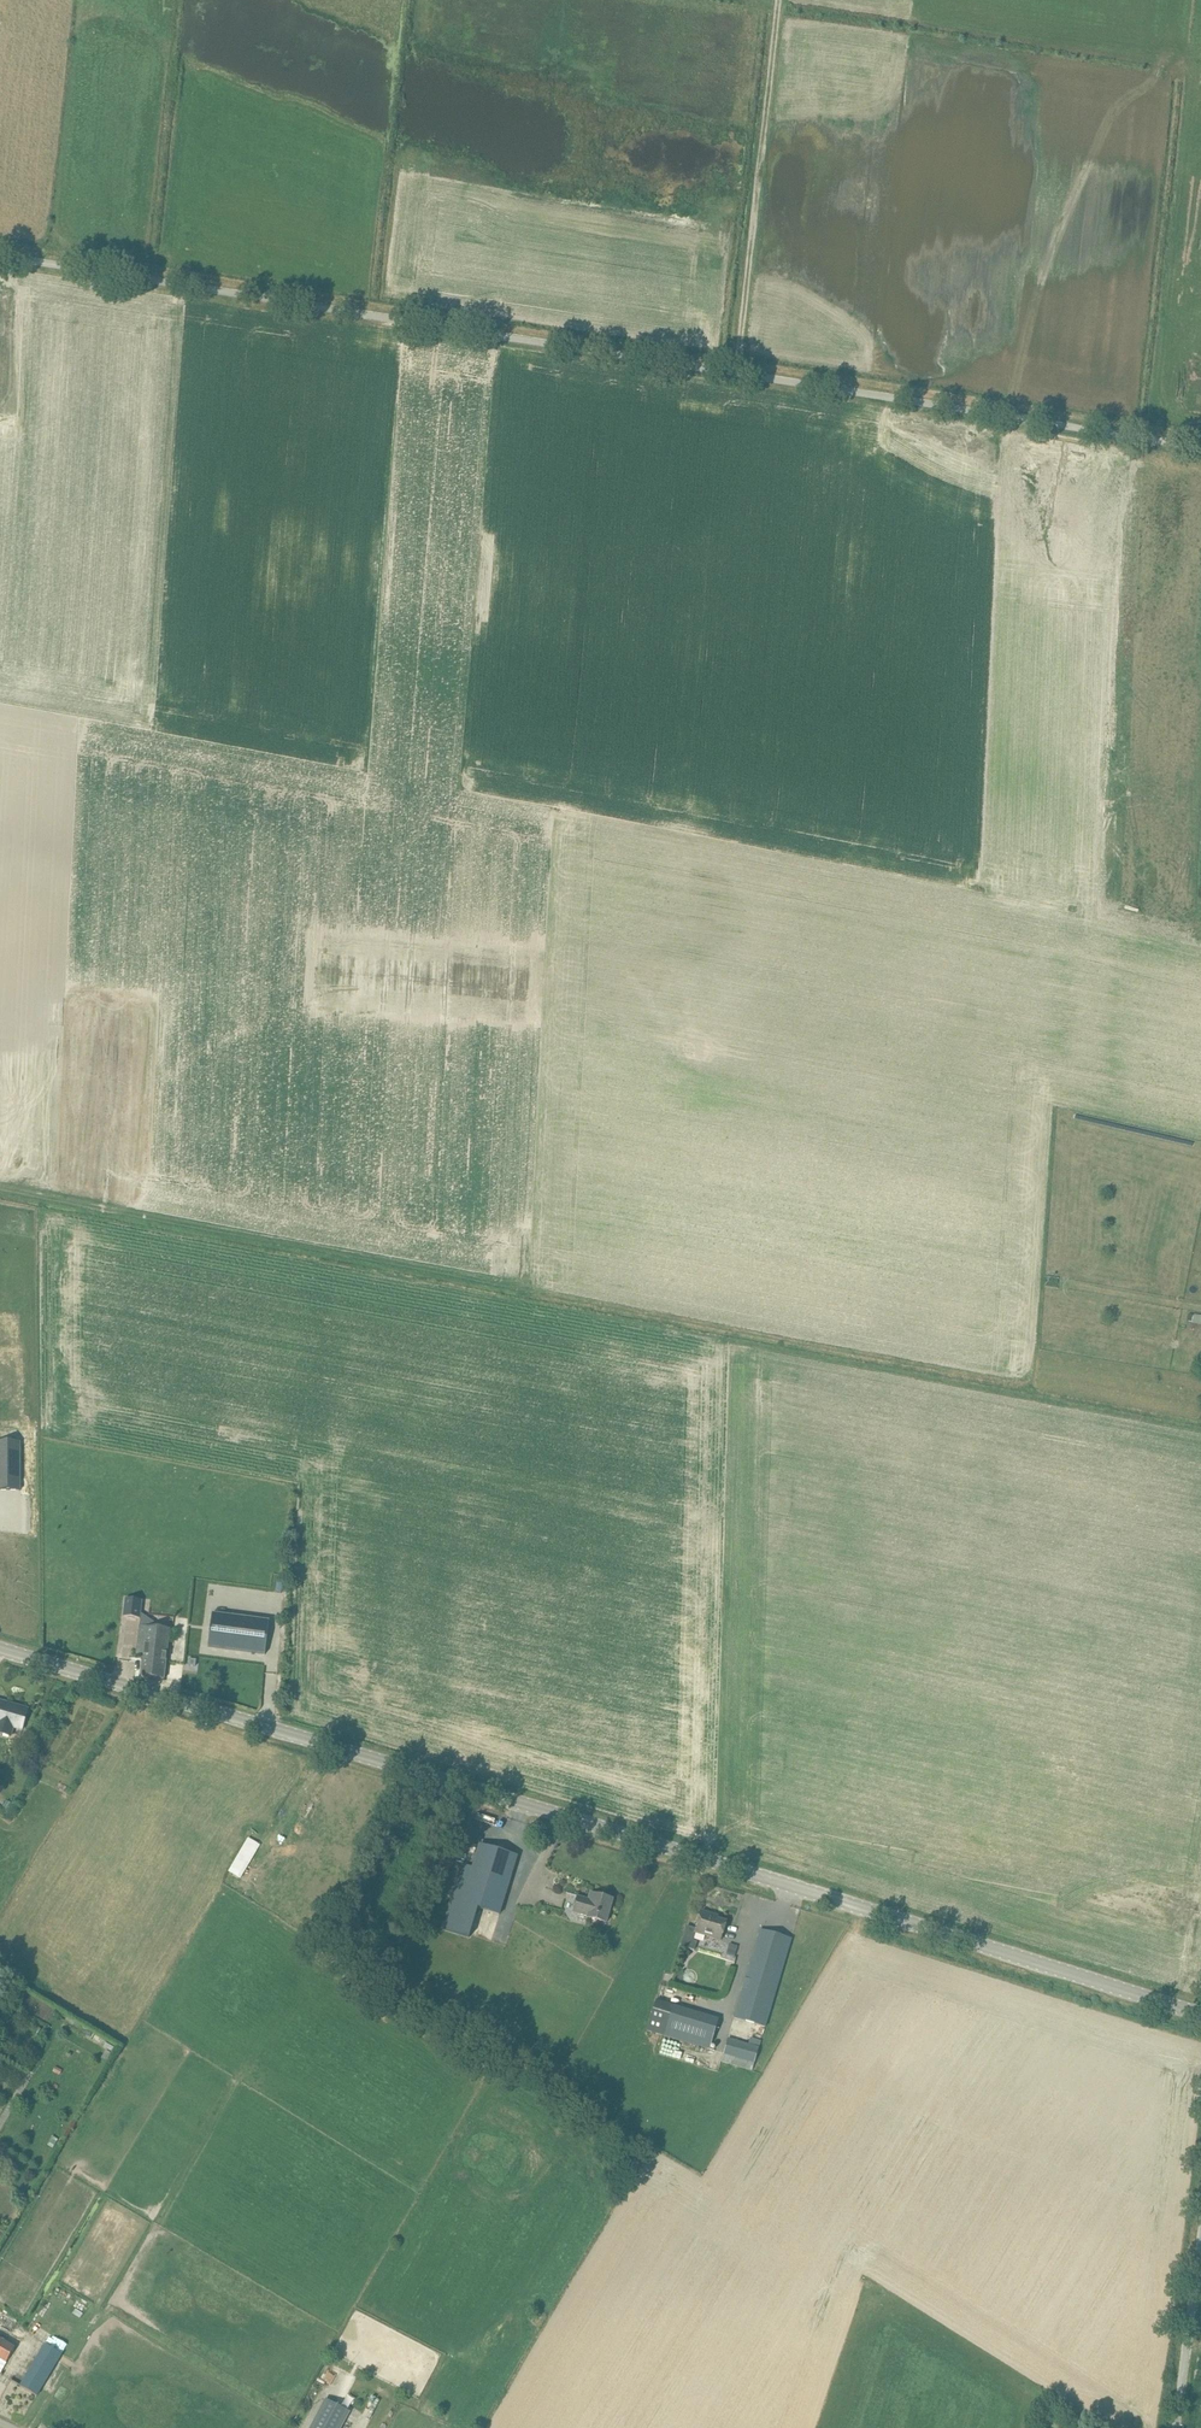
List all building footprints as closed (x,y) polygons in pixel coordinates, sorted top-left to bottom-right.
[(22,1489),(22,1441),(0,1441),(0,1489),(22,1489)] [(140,1618),(141,1613),(142,1600),(126,1598),(124,1617),(140,1619),(140,1618)] [(213,1614),(208,1646),(266,1654),(270,1621),(213,1614)] [(164,1679),(170,1629),(148,1627),(142,1677),(164,1679)] [(0,1704),(0,1734),(10,1737),(13,1728),(22,1731),(28,1712),(19,1709),(20,1706),(5,1702),(4,1705),(0,1704)] [(259,1844),(248,1837),(228,1871),(229,1871),(239,1877),(259,1844)] [(517,1856),(480,1845),(471,1874),(460,1871),(443,1927),(469,1934),(477,1909),(499,1915),(517,1856)] [(592,1900),(577,1896),(573,1914),(588,1918),(588,1919),(606,1924),(613,1899),(594,1894),(592,1900)] [(712,1915),(701,1911),(696,1930),(695,1933),(721,1940),(727,1922),(711,1917),(712,1915)] [(695,1933),(696,1930),(685,1926),(679,1947),(695,1952),(697,1943),(692,1942),(695,1933)] [(792,1938),(761,1929),(757,1941),(734,2019),(766,2029),(792,1938)] [(734,1959),(737,1947),(729,1945),(726,1957),(734,1959)] [(656,2002),(647,2032),(710,2050),(718,2021),(656,2002)] [(0,2032),(0,2050),(5,2053),(13,2039),(0,2032)] [(760,2049),(728,2040),(722,2062),(753,2071),(760,2049)] [(108,2063),(112,2056),(106,2052),(101,2059),(108,2063)] [(49,2144),(54,2147),(59,2139),(53,2136),(49,2144)] [(0,2338),(0,2359),(7,2363),(15,2347),(0,2338)] [(37,2395),(44,2385),(62,2354),(46,2345),(21,2386),(37,2395)] [(311,2427),(341,2427),(349,2412),(326,2399),(311,2427)]
